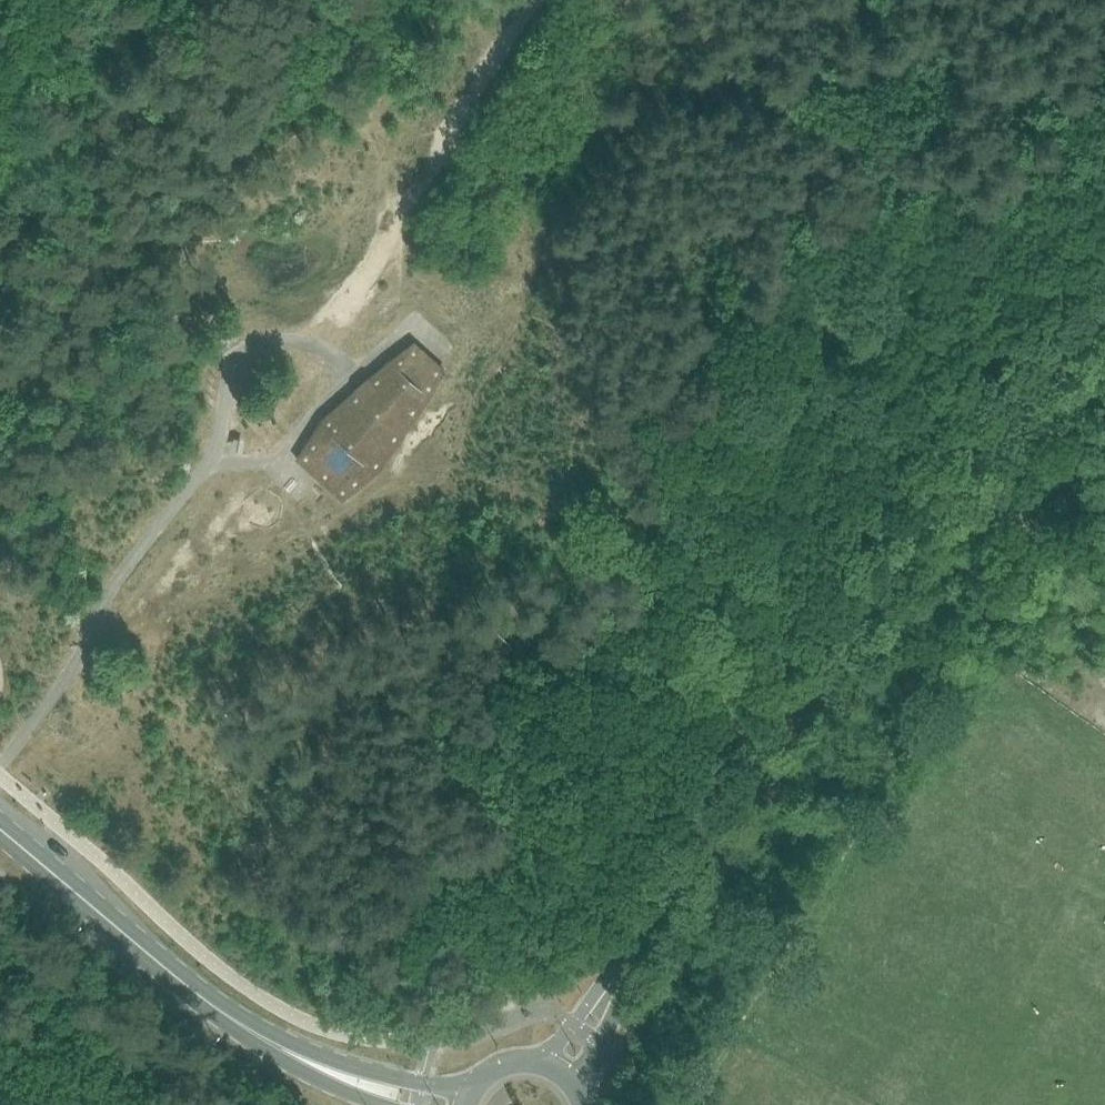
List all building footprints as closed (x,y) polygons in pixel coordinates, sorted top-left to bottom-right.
[(414,345),(413,344),(373,378),(371,376),(369,377),(371,379),(356,392),(355,390),(353,391),(355,393),(340,406),(338,404),(337,405),(339,408),(324,420),(322,418),(321,420),(323,422),(305,447),(313,454),(305,463),(313,470),(311,472),(312,473),(314,471),(329,484),(327,486),(328,487),(330,485),(343,497),(342,500),(344,501),(346,497),(377,470),(379,472),(380,470),(378,468),(389,452),(391,454),(392,452),(390,451),(401,435),(404,436),(405,435),(402,433),(413,417),(416,419),(417,417),(414,415),(426,399),(428,401),(429,400),(427,398),(445,372),(443,371),(438,379),(406,351),(414,345)] [(689,1048),(699,1032),(687,1024),(677,1041),(689,1048)]
